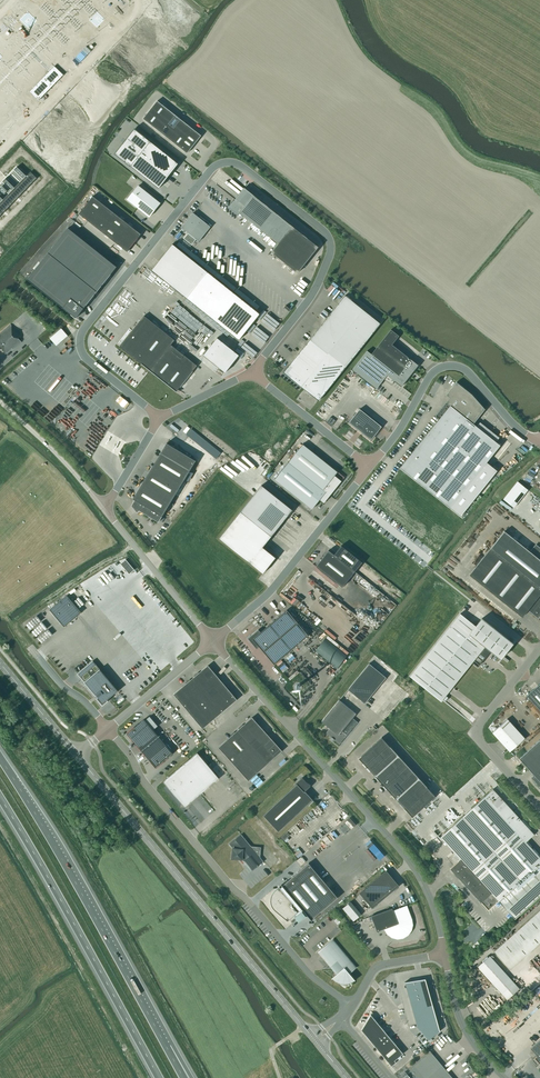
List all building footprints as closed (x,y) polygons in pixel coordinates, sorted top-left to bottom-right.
[(52,72),(33,92),(42,101),(49,94),(48,93),(50,90),(52,91),(61,81),(52,72)] [(157,101),(143,119),(187,153),(201,136),(157,101)] [(116,153),(116,154),(159,188),(178,163),(135,130),(134,130),(127,139),(123,144),(116,153)] [(37,177),(30,171),(26,175),(15,188),(3,199),(0,203),(0,216),(37,177)] [(138,186),(127,199),(149,217),(160,203),(156,200),(138,186)] [(244,188),(229,208),(237,215),(239,213),(278,244),(271,252),(297,273),(318,247),(292,226),(244,188)] [(93,196),(79,214),(127,252),(141,234),(93,196)] [(199,242),(211,227),(193,213),(181,228),(199,242)] [(71,225),(30,276),(78,315),(119,264),(71,225)] [(232,226),(230,228),(241,237),(242,236),(232,226)] [(196,239),(188,233),(184,238),(192,245),(196,239)] [(173,244),(152,270),(239,340),(260,314),(173,244)] [(380,324),(345,296),(283,373),(319,401),(380,324)] [(144,316),(119,346),(176,392),(180,387),(180,386),(184,381),(188,377),(192,372),(193,371),(192,371),(197,366),(184,355),(183,355),(180,352),(179,351),(176,348),(175,348),(171,345),(175,340),(144,316)] [(6,354),(12,349),(13,350),(21,342),(18,338),(20,336),(10,324),(0,333),(0,346),(6,354)] [(28,336),(33,332),(27,325),(22,330),(28,336)] [(367,351),(352,369),(376,388),(387,375),(401,386),(418,365),(392,344),(399,336),(391,329),(371,354),(367,351)] [(55,338),(59,343),(67,336),(62,331),(55,338)] [(66,338),(62,343),(67,347),(71,342),(66,338)] [(239,355),(217,338),(203,355),(225,373),(239,355)] [(457,382),(446,395),(450,398),(446,403),(450,406),(400,468),(461,516),(497,471),(487,462),(500,445),(473,424),(478,417),(476,416),(478,414),(479,415),(485,409),(471,393),(457,382)] [(74,410),(81,397),(78,395),(71,408),(74,410)] [(371,440),(382,426),(360,409),(349,422),(371,440)] [(97,426),(86,442),(98,450),(106,437),(108,438),(111,434),(97,426)] [(192,440),(217,459),(222,452),(197,434),(192,440)] [(139,510),(158,522),(196,461),(167,443),(133,499),(135,500),(131,505),(137,512),(139,510)] [(344,477),(302,444),(275,479),(312,509),(320,500),(324,503),(344,477)] [(528,490),(518,482),(504,499),(514,507),(528,490)] [(262,485),(219,538),(263,573),(276,557),(263,547),(292,510),(262,485)] [(530,552),(504,531),(469,575),(522,617),(528,610),(536,616),(537,617),(539,617),(539,616),(539,549),(536,545),(530,552)] [(328,550),(316,566),(342,587),(355,571),(362,562),(341,545),(334,555),(328,550)] [(50,610),(64,627),(81,612),(67,595),(50,610)] [(486,605),(491,610),(496,605),(491,600),(486,605)] [(308,635),(287,610),(260,632),(258,629),(248,638),(256,649),(259,646),(274,664),(275,663),(307,637),(308,635)] [(513,644),(482,619),(476,626),(460,614),(410,676),(441,701),(473,663),(478,667),(491,651),(501,659),(513,644)] [(347,656),(325,638),(315,651),(337,668),(347,656)] [(93,661),(77,674),(96,695),(98,697),(96,698),(102,705),(108,701),(107,700),(118,691),(93,661)] [(369,663),(347,689),(364,703),(386,677),(369,663)] [(212,670),(208,665),(199,673),(198,672),(195,675),(196,676),(190,680),(190,679),(186,682),(187,683),(174,694),(203,728),(236,700),(236,699),(237,698),(234,695),(233,696),(229,690),(230,689),(227,686),(226,687),(221,682),(223,681),(220,678),(219,679),(215,673),(213,670),(212,670)] [(527,695),(539,710),(539,683),(527,695)] [(339,700),(322,721),(330,728),(326,732),(340,744),(358,721),(353,717),(356,714),(339,700)] [(252,717),(218,747),(249,780),(282,750),(252,717)] [(156,768),(173,753),(144,719),(127,733),(156,768)] [(507,719),(493,733),(510,752),(525,739),(507,719)] [(435,796),(382,737),(359,758),(413,817),(435,796)] [(519,759),(534,775),(531,777),(539,787),(539,740),(519,759)] [(198,752),(164,780),(182,802),(190,802),(219,777),(198,752)] [(251,783),(258,789),(263,782),(257,777),(251,783)] [(309,788),(311,785),(307,782),(303,778),(296,783),(297,784),(264,815),(279,832),(313,800),(305,791),(309,788)] [(526,842),(534,834),(520,819),(522,816),(516,810),(514,812),(493,789),(440,837),(461,859),(451,869),(489,910),(499,901),(515,919),(539,896),(539,857),(526,842)] [(326,809),(337,798),(330,791),(319,802),(326,809)] [(327,818),(334,827),(350,815),(343,806),(327,818)] [(251,846),(241,834),(229,844),(233,848),(232,858),(242,859),(252,871),(264,862),(260,857),(261,847),(251,846)] [(369,834),(363,839),(375,853),(381,848),(369,834)] [(298,856),(303,851),(299,846),(294,850),(298,856)] [(338,897),(309,863),(283,885),(282,884),(281,885),(283,886),(281,888),(280,887),(276,891),(275,892),(274,892),(274,893),(273,894),(272,895),(272,896),(272,897),(272,898),(271,898),(271,899),(271,900),(271,901),(271,902),(272,903),(272,904),(272,905),(272,906),(273,907),(274,908),(275,909),(288,920),(295,914),(299,919),(301,918),(302,919),(305,916),(304,915),(306,914),(312,921),(312,920),(311,920),(338,897)] [(397,885),(386,872),(361,893),(372,906),(397,885)] [(350,902),(343,908),(354,921),(361,914),(350,902)] [(392,908),(371,916),(377,932),(385,929),(388,934),(392,937),(398,938),(403,938),(408,935),(411,930),(412,925),(411,919),(406,906),(407,906),(407,905),(393,910),(392,908)] [(494,952),(510,969),(539,943),(539,911),(494,952)] [(350,973),(356,968),(332,939),(320,950),(338,972),(332,978),(334,979),(334,980),(335,980),(337,981),(338,982),(339,982),(340,983),(341,983),(342,983),(343,983),(344,983),(346,983),(347,983),(348,983),(349,983),(350,982),(351,982),(352,981),(353,981),(354,980),(355,980),(350,973)] [(520,989),(490,956),(477,967),(507,1000),(520,989)] [(425,979),(405,982),(405,983),(418,1027),(429,1040),(439,1031),(440,1031),(425,979)] [(403,1053),(371,1015),(361,1030),(391,1066),(396,1062),(395,1061),(403,1053)] [(530,1048),(537,1056),(532,1060),(536,1065),(539,1063),(539,1064),(539,1040),(530,1048)] [(442,1066),(430,1051),(408,1069),(410,1071),(402,1077),(428,1077),(442,1066)] [(472,1073),(477,1068),(473,1064),(468,1069),(472,1073)] [(442,1066),(428,1077),(453,1077),(442,1066)]
